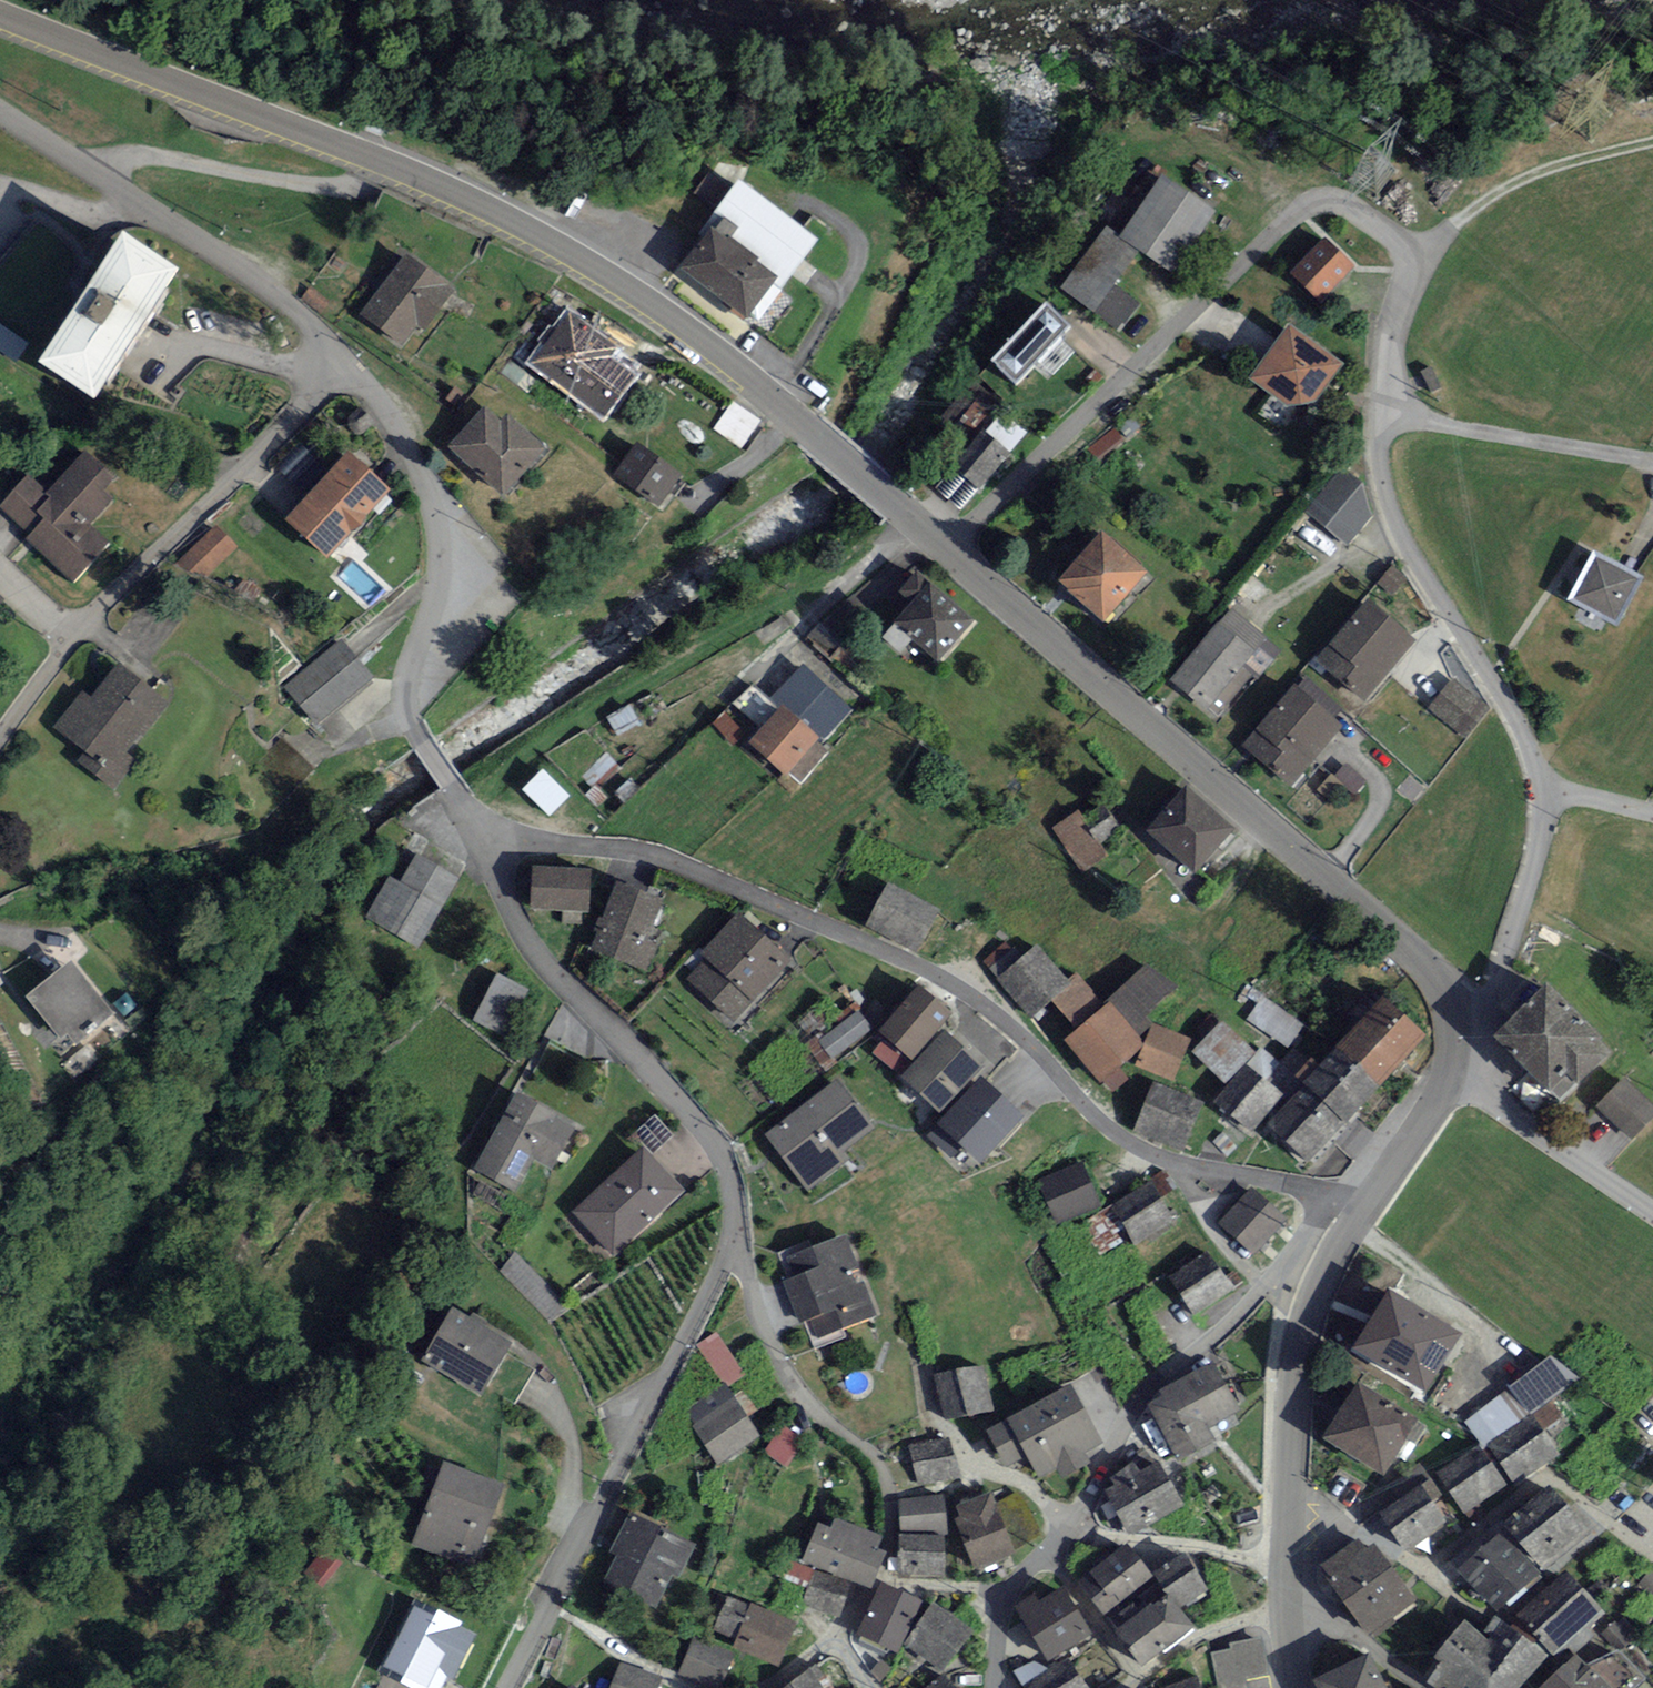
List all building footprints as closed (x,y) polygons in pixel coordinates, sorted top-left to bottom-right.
[(1170,189),(1133,243),(1179,273),(1215,219),(1170,189)] [(713,232),(684,270),(746,318),(776,280),(713,232)] [(123,247),(37,375),(94,413),(180,284),(123,247)] [(1326,247),(1298,276),(1324,301),(1352,272),(1326,247)] [(406,261),(367,310),(405,340),(419,323),(422,325),(447,293),(406,261)] [(1046,309),(995,361),(1014,380),(1066,329),(1046,309)] [(572,319),(539,361),(578,392),(611,350),(572,319)] [(0,327),(0,354),(17,365),(30,346),(0,327)] [(1332,369),(1289,336),(1257,378),(1300,411),(1332,369)] [(996,401),(974,384),(945,420),(967,438),(996,401)] [(739,403),(721,430),(748,448),(766,421),(739,403)] [(486,415),(457,446),(503,490),(539,452),(509,423),(502,430),(486,415)] [(1008,454),(983,434),(956,467),(980,487),(1008,454)] [(637,448),(619,473),(658,502),(676,477),(637,448)] [(0,504),(0,515),(74,583),(107,547),(87,529),(113,502),(105,495),(117,482),(85,451),(47,492),(28,474),(0,504)] [(349,460),(291,521),(326,554),(384,492),(349,460)] [(1345,475),(1311,513),(1346,544),(1369,517),(1362,490),(1345,475)] [(225,538),(187,574),(207,595),(245,559),(225,538)] [(1105,540),(1065,586),(1107,622),(1147,577),(1105,540)] [(1596,561),(1575,600),(1614,621),(1636,582),(1596,561)] [(968,625),(916,580),(903,596),(914,606),(897,626),(937,661),(968,625)] [(1368,604),(1317,664),(1365,705),(1416,646),(1368,604)] [(1218,625),(1169,683),(1218,725),(1254,682),(1242,671),(1254,656),(1218,625)] [(341,643),(288,686),(316,720),(369,677),(341,643)] [(81,693),(53,730),(86,755),(78,765),(114,792),(136,763),(127,756),(139,739),(144,743),(173,705),(119,665),(92,701),(81,693)] [(1492,711),(1463,690),(1447,711),(1476,733),(1492,711)] [(1337,729),(1295,693),(1250,746),(1291,782),(1337,729)] [(784,714),(753,749),(785,778),(817,743),(784,714)] [(805,761),(815,773),(836,754),(826,742),(805,761)] [(570,797),(544,773),(525,793),(551,818),(570,797)] [(1428,789),(1410,774),(1394,793),(1413,808),(1428,789)] [(1188,796),(1155,832),(1195,869),(1229,833),(1188,796)] [(1079,814),(1052,831),(1082,878),(1110,860),(1102,846),(1120,834),(1103,808),(1083,820),(1079,814)] [(419,952),(460,882),(416,856),(400,885),(389,878),(365,920),(419,952)] [(592,874),(535,871),(533,912),(589,915),(592,874)] [(664,905),(618,887),(594,952),(649,972),(658,948),(649,945),(664,905)] [(935,915),(890,891),(872,924),(918,948),(935,915)] [(704,960),(679,985),(727,1031),(791,965),(740,916),(700,957),(704,960)] [(1034,950),(1000,979),(1029,1013),(1063,984),(1034,950)] [(70,964),(25,1000),(61,1045),(69,1038),(77,1048),(114,1019),(70,964)] [(1106,1010),(1065,1044),(1101,1085),(1138,1059),(1143,1045),(1153,1027),(1146,1021),(1175,990),(1146,968),(1104,1008),(1106,1010)] [(522,990),(499,979),(478,1021),(502,1032),(522,990)] [(1547,991),(1493,1044),(1558,1111),(1604,1067),(1596,1058),(1604,1050),(1547,991)] [(920,992),(879,1037),(911,1066),(952,1021),(920,992)] [(1264,1001),(1253,1027),(1299,1046),(1310,1021),(1264,1001)] [(1385,1004),(1340,1052),(1380,1089),(1424,1041),(1385,1004)] [(818,1043),(832,1061),(873,1030),(860,1012),(818,1043)] [(1222,1025),(1192,1056),(1225,1087),(1254,1056),(1222,1025)] [(1191,1043),(1153,1027),(1143,1045),(1138,1059),(1136,1069),(1173,1086),(1191,1043)] [(945,1037),(903,1081),(939,1116),(981,1072),(945,1037)] [(1311,1162),(1380,1089),(1340,1052),(1271,1126),(1311,1162)] [(1245,1069),(1215,1107),(1254,1136),(1283,1099),(1245,1069)] [(838,1083),(766,1137),(809,1193),(851,1162),(845,1155),(876,1132),(838,1083)] [(981,1083),(929,1139),(952,1160),(961,1151),(980,1168),(1023,1122),(981,1083)] [(1602,1108),(1631,1138),(1652,1117),(1652,1114),(1626,1085),(1602,1108)] [(1153,1087),(1136,1130),(1183,1149),(1200,1106),(1153,1087)] [(518,1100),(480,1168),(513,1187),(531,1154),(551,1165),(572,1129),(518,1100)] [(644,1155),(579,1212),(614,1252),(679,1195),(644,1155)] [(1082,1166),(1040,1184),(1059,1226),(1100,1208),(1082,1166)] [(1152,1186),(1113,1208),(1135,1246),(1174,1225),(1152,1186)] [(1251,1194),(1225,1224),(1254,1250),(1280,1220),(1251,1194)] [(870,1318),(841,1242),(795,1259),(804,1283),(797,1286),(808,1317),(816,1315),(823,1335),(870,1318)] [(556,1322),(572,1306),(522,1254),(505,1270),(556,1322)] [(1208,1258),(1175,1279),(1195,1310),(1228,1289),(1208,1258)] [(1388,1297),(1352,1356),(1423,1400),(1460,1342),(1388,1297)] [(505,1346),(452,1316),(429,1357),(482,1387),(505,1346)] [(723,1332),(704,1344),(734,1388),(752,1377),(723,1332)] [(1550,1361),(1467,1422),(1518,1491),(1564,1457),(1534,1418),(1581,1384),(1550,1361)] [(980,1370),(939,1377),(947,1419),(987,1412),(980,1370)] [(1179,1458),(1213,1442),(1205,1426),(1233,1413),(1212,1370),(1162,1394),(1165,1399),(1153,1405),(1179,1458)] [(1358,1389),(1324,1445),(1385,1481),(1418,1425),(1358,1389)] [(690,1412),(719,1463),(757,1441),(728,1390),(690,1412)] [(1070,1392),(991,1434),(1007,1463),(1028,1452),(1040,1475),(1058,1466),(1064,1477),(1087,1465),(1080,1453),(1098,1444),(1070,1392)] [(770,1456),(792,1468),(808,1437),(786,1426),(770,1456)] [(946,1441),(911,1447),(917,1483),(952,1477),(946,1441)] [(1464,1514),(1506,1489),(1481,1447),(1439,1473),(1464,1514)] [(1108,1496),(1129,1532),(1177,1504),(1156,1468),(1108,1496)] [(499,1491),(445,1470),(417,1541),(472,1562),(499,1491)] [(1423,1492),(1384,1516),(1405,1548),(1443,1523),(1423,1492)] [(1551,1496),(1510,1529),(1543,1569),(1584,1536),(1551,1496)] [(976,1566),(1010,1554),(990,1498),(959,1509),(963,1520),(959,1522),(976,1566)] [(902,1502),(902,1539),(940,1539),(944,1539),(944,1502),(902,1502)] [(691,1548),(631,1518),(614,1552),(621,1555),(607,1582),(655,1606),(672,1574),(677,1576),(691,1548)] [(816,1529),(803,1560),(867,1586),(880,1555),(872,1552),(876,1541),(834,1525),(830,1535),(816,1529)] [(940,1539),(902,1539),(901,1577),(940,1577),(940,1539)] [(1499,1539),(1462,1573),(1499,1612),(1535,1577),(1499,1539)] [(1326,1571),(1371,1634),(1413,1604),(1375,1550),(1366,1557),(1360,1547),(1326,1571)] [(327,1584),(346,1563),(331,1550),(312,1571),(327,1584)] [(1127,1550),(1082,1584),(1105,1614),(1150,1580),(1127,1550)] [(1153,1579),(1168,1599),(1179,1614),(1207,1593),(1181,1558),(1153,1579)] [(1642,1585),(1652,1595),(1652,1573),(1642,1585)] [(1565,1578),(1520,1617),(1552,1654),(1597,1615),(1565,1578)] [(884,1589),(863,1636),(897,1651),(918,1604),(884,1589)] [(1048,1658),(1086,1635),(1060,1594),(1039,1608),(1034,1600),(1017,1610),(1048,1658)] [(1118,1636),(1141,1666),(1190,1628),(1179,1614),(1168,1599),(1118,1636)] [(793,1625),(731,1601),(723,1623),(743,1631),(737,1649),(778,1665),(793,1625)] [(413,1609),(378,1683),(386,1687),(448,1687),(471,1636),(413,1609)] [(969,1634),(933,1609),(908,1644),(943,1669),(969,1634)] [(1437,1681),(1446,1687),(1512,1687),(1537,1658),(1500,1627),(1485,1645),(1467,1630),(1440,1663),(1447,1669),(1437,1681)] [(1213,1654),(1219,1687),(1245,1687),(1243,1679),(1265,1675),(1259,1641),(1232,1646),(1233,1651),(1213,1654)] [(684,1672),(718,1687),(720,1687),(730,1666),(695,1649),(684,1672)] [(1545,1687),(1643,1687),(1647,1684),(1619,1655),(1585,1671),(1574,1660),(1545,1687)] [(1316,1684),(1318,1687),(1381,1687),(1368,1660),(1316,1684)] [(622,1669),(613,1687),(654,1687),(656,1685),(622,1669)] [(1072,1670),(1047,1687),(1085,1687),(1072,1670)] [(819,1672),(796,1687),(827,1687),(819,1672)] [(934,1687),(950,1687),(943,1680),(934,1687)]
